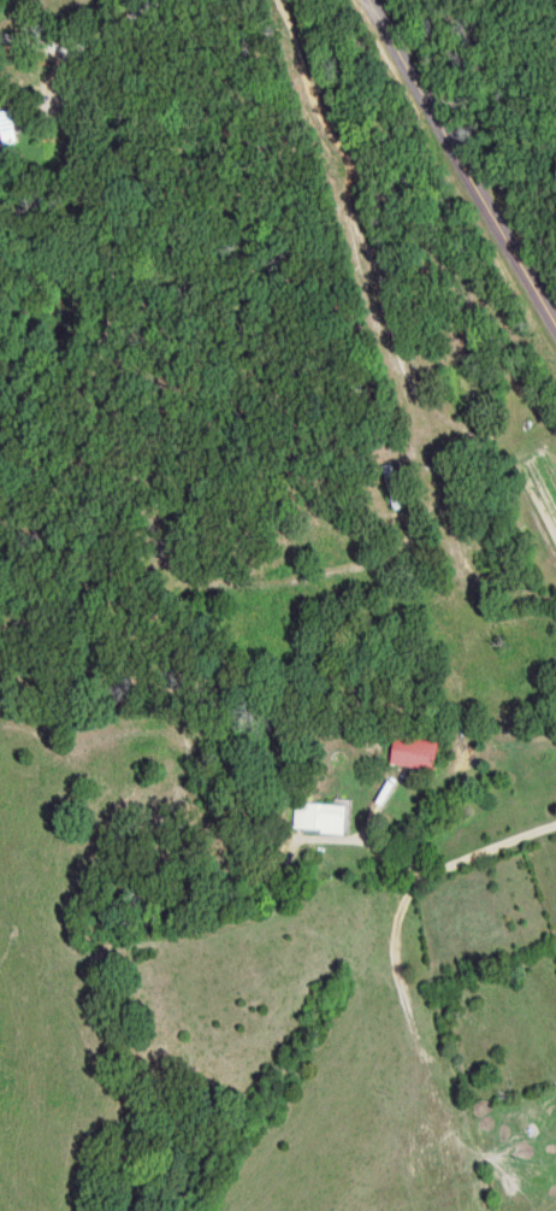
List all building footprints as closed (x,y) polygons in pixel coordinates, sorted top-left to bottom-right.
[(27,141),(19,108),(0,113),(0,133),(3,147),(27,141)] [(449,740),(403,735),(399,762),(446,768),(449,740)] [(301,829),(354,830),(355,802),(302,801),(301,829)]
